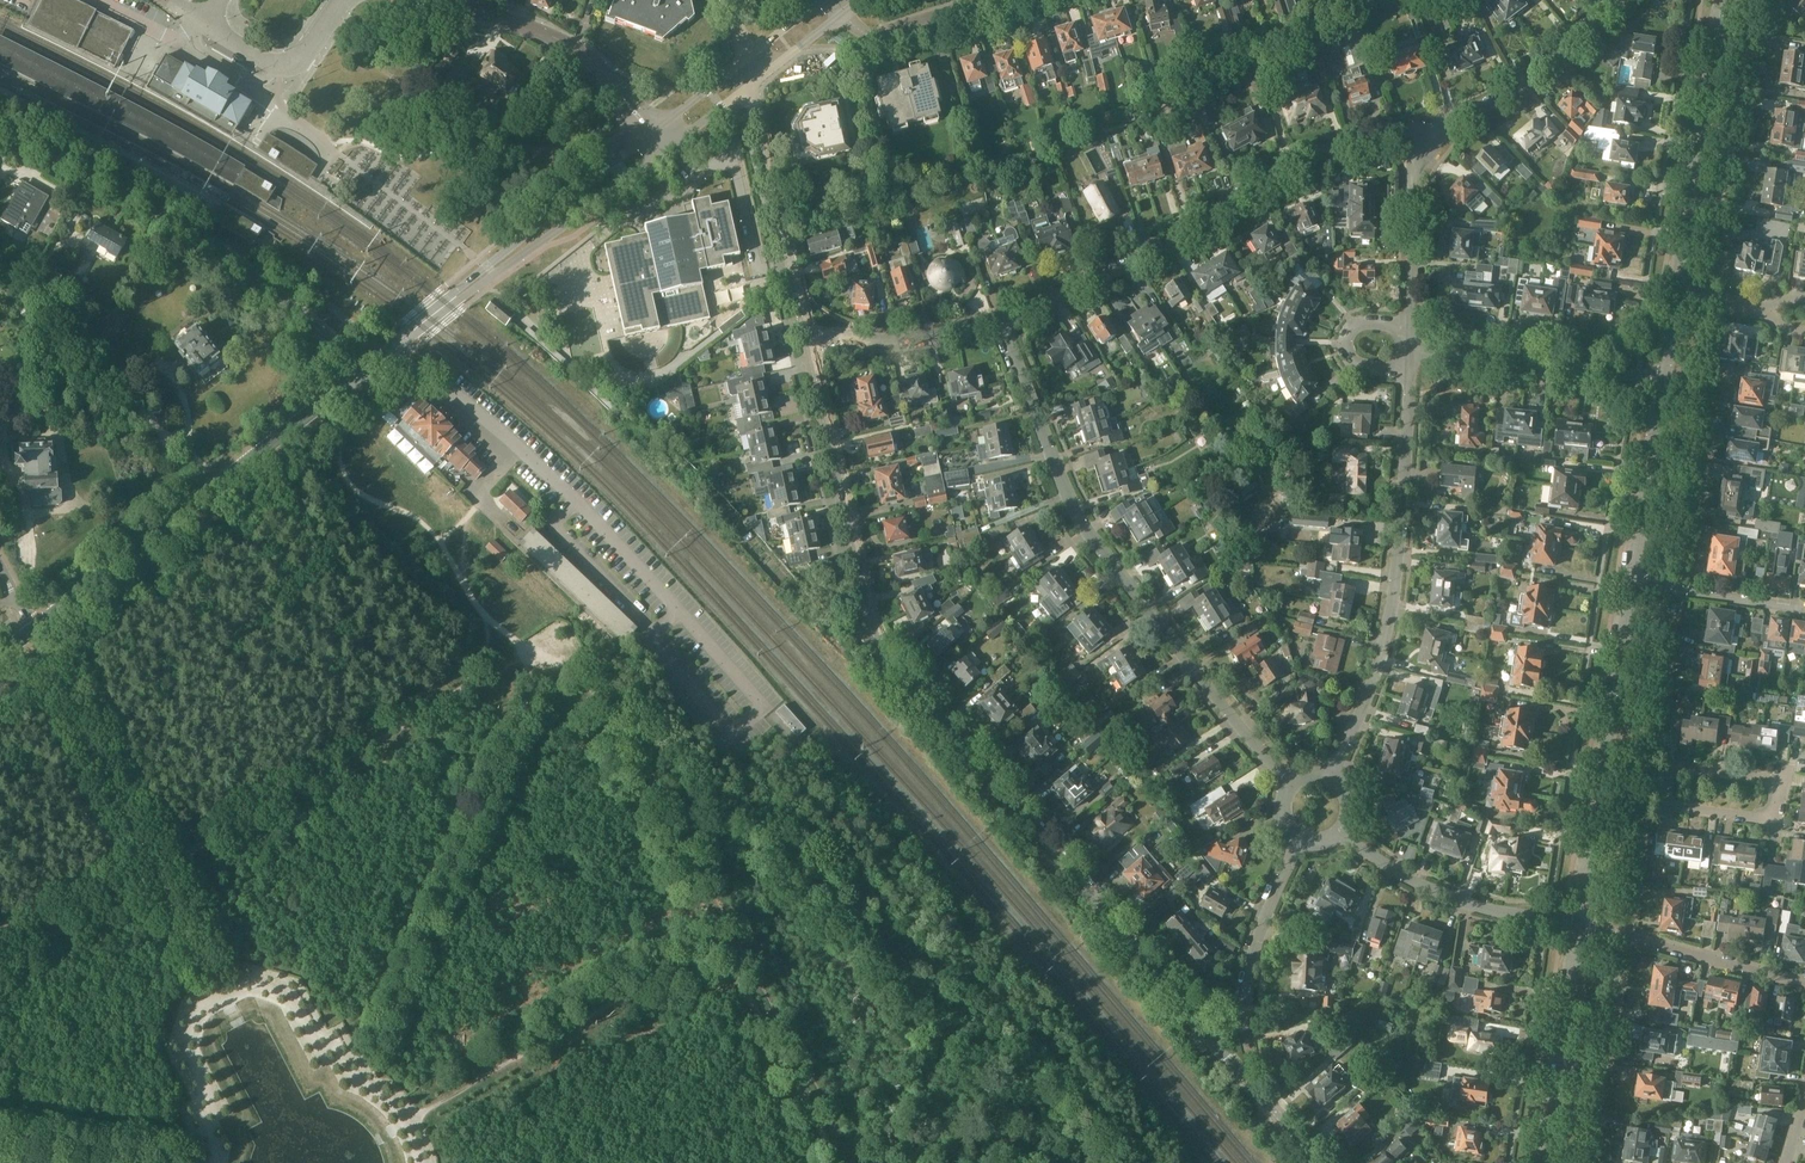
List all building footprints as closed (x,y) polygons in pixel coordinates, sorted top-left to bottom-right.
[(31,26),(117,68),(135,30),(73,0),(44,0),(31,26)] [(534,5),(538,6),(539,8),(543,9),(544,8),(548,9),(550,0),(535,0),(534,5)] [(609,17),(666,39),(694,14),(691,0),(615,0),(609,17)] [(1149,1),(1146,2),(1148,11),(1147,12),(1151,30),(1169,26),(1170,31),(1174,30),(1178,46),(1186,44),(1180,19),(1169,21),(1164,0),(1163,0),(1158,1),(1158,0),(1149,0),(1149,1)] [(1217,9),(1214,0),(1195,0),(1197,8),(1198,7),(1200,14),(1217,9)] [(1347,13),(1354,11),(1351,0),(1343,0),(1347,13)] [(1477,9),(1472,0),(1471,0),(1466,2),(1471,12),(1477,9)] [(1477,9),(1483,6),(1480,0),(1472,0),(1477,9)] [(1515,15),(1504,0),(1494,0),(1493,1),(1492,0),(1485,0),(1485,1),(1488,5),(1487,5),(1491,10),(1490,11),(1496,20),(1497,19),(1501,24),(1507,20),(1508,21),(1515,15)] [(1515,15),(1524,9),(1522,8),(1528,3),(1526,0),(1504,0),(1515,15)] [(1793,8),(1803,16),(1804,13),(1804,0),(1799,0),(1793,8)] [(1288,18),(1283,1),(1275,3),(1280,21),(1288,18)] [(1418,18),(1414,4),(1405,7),(1409,21),(1418,18)] [(1237,35),(1231,17),(1228,7),(1215,11),(1225,39),(1237,35)] [(1107,12),(1115,35),(1116,39),(1131,33),(1123,9),(1116,12),(1114,10),(1107,12)] [(1099,41),(1115,35),(1107,12),(1100,15),(1100,18),(1092,20),(1099,41)] [(1626,12),(1621,17),(1627,23),(1632,18),(1626,12)] [(1240,15),(1231,17),(1237,35),(1245,32),(1240,15)] [(1082,52),(1074,25),(1066,27),(1063,26),(1059,28),(1057,30),(1056,30),(1067,65),(1078,61),(1076,54),(1082,52)] [(1371,60),(1360,28),(1343,34),(1347,48),(1349,47),(1354,65),(1371,60)] [(1460,44),(1461,47),(1469,64),(1486,57),(1476,31),(1467,34),(1470,40),(1460,44)] [(1636,36),(1635,36),(1629,35),(1626,39),(1625,49),(1623,49),(1621,51),(1622,53),(1621,58),(1627,59),(1629,51),(1633,51),(1633,52),(1642,53),(1641,62),(1639,62),(1638,70),(1634,69),(1633,78),(1651,81),(1654,64),(1652,64),(1653,55),(1654,55),(1657,39),(1636,36)] [(1418,48),(1416,39),(1396,45),(1399,53),(1389,56),(1394,76),(1425,67),(1419,47),(1418,48)] [(1433,52),(1439,49),(1435,39),(1429,41),(1433,52)] [(1097,40),(1088,43),(1092,59),(1092,60),(1098,58),(1102,56),(1097,40)] [(1048,81),(1056,79),(1044,42),(1026,48),(1035,76),(1046,73),(1048,81)] [(1469,64),(1461,47),(1453,50),(1450,45),(1442,48),(1453,74),(1470,67),(1469,64)] [(1612,45),(1607,50),(1618,61),(1621,58),(1622,54),(1612,45)] [(452,61),(458,52),(449,47),(444,56),(452,61)] [(1618,61),(1607,50),(1602,56),(1613,67),(1618,61)] [(492,84),(506,62),(492,53),(478,74),(479,75),(478,77),(484,81),(485,79),(492,84)] [(995,58),(1002,81),(1000,81),(1003,92),(1023,85),(1013,53),(1006,55),(1006,54),(1005,55),(1002,54),(998,55),(996,58),(995,58)] [(1784,68),(1804,72),(1804,53),(1803,53),(1803,55),(1786,53),(1784,68)] [(198,72),(191,67),(167,54),(153,77),(154,77),(184,95),(183,96),(219,117),(220,116),(237,126),(238,127),(249,108),(231,98),(235,92),(226,87),(228,83),(210,72),(208,74),(207,76),(199,71),(198,72)] [(988,85),(995,83),(990,67),(989,67),(987,60),(980,63),(978,56),(971,59),(968,57),(965,59),(963,61),(961,61),(970,89),(980,86),(979,80),(986,78),(988,85)] [(1322,84),(1330,81),(1322,58),(1315,61),(1322,84)] [(1092,60),(1092,59),(1083,61),(1087,79),(1096,77),(1095,74),(1092,60)] [(507,63),(506,62),(492,84),(483,98),(488,101),(490,98),(492,100),(500,89),(506,93),(513,82),(517,85),(522,78),(518,75),(519,74),(505,65),(507,63)] [(890,129),(941,115),(928,67),(877,80),(890,129)] [(1345,84),(1344,84),(1349,100),(1348,100),(1350,106),(1357,103),(1362,101),(1363,104),(1369,101),(1368,99),(1369,99),(1358,67),(1350,69),(1352,75),(1343,78),(1345,84)] [(459,88),(467,76),(454,68),(440,90),(456,99),(462,90),(459,88)] [(1784,68),(1782,84),(1798,86),(1798,89),(1804,90),(1804,72),(1784,68)] [(1152,89),(1149,74),(1137,77),(1141,92),(1152,89)] [(231,138),(237,126),(220,116),(219,117),(183,96),(184,95),(154,77),(147,89),(231,138)] [(1265,97),(1260,84),(1259,78),(1250,81),(1256,100),(1265,97)] [(1313,81),(1297,87),(1299,94),(1307,117),(1307,119),(1325,113),(1315,85),(1314,85),(1313,81)] [(1260,84),(1265,97),(1266,102),(1274,99),(1268,82),(1260,84)] [(1068,98),(1064,83),(1056,85),(1060,100),(1068,98)] [(1296,121),(1307,117),(1299,94),(1293,96),(1291,93),(1280,96),(1290,125),(1297,123),(1296,121)] [(1596,116),(1601,110),(1585,94),(1580,99),(1573,93),(1560,106),(1573,119),(1579,112),(1583,115),(1589,109),(1596,116)] [(1157,104),(1155,95),(1147,96),(1150,106),(1157,104)] [(1646,115),(1646,110),(1645,108),(1645,107),(1640,106),(1641,99),(1639,99),(1621,96),(1617,120),(1615,119),(1614,122),(1636,125),(1637,117),(1643,118),(1643,117),(1646,115)] [(831,156),(850,151),(839,102),(806,110),(795,127),(802,154),(811,152),(817,156),(827,154),(828,159),(831,158),(831,156)] [(1205,125),(1205,126),(1213,124),(1207,105),(1199,108),(1205,125)] [(1239,123),(1250,143),(1251,145),(1253,144),(1254,146),(1260,143),(1259,141),(1261,140),(1260,139),(1265,137),(1257,122),(1259,121),(1255,114),(1254,115),(1250,108),(1236,115),(1240,123),(1239,123)] [(510,125),(518,115),(512,110),(504,121),(510,125)] [(1113,111),(1105,113),(1107,122),(1115,120),(1113,111)] [(1775,127),(1797,131),(1804,132),(1804,127),(1804,115),(1778,111),(1777,118),(1775,118),(1774,126),(1776,126),(1775,127)] [(1222,128),(1229,142),(1228,143),(1227,144),(1227,145),(1227,146),(1227,147),(1227,148),(1227,149),(1228,150),(1229,151),(1230,151),(1231,151),(1233,151),(1234,151),(1250,143),(1239,123),(1240,123),(1236,115),(1229,119),(1231,123),(1222,128)] [(1548,143),(1560,132),(1548,117),(1541,123),(1539,120),(1525,133),(1523,130),(1515,137),(1528,152),(1536,145),(1540,150),(1548,143)] [(1577,119),(1570,125),(1581,136),(1587,129),(1577,119)] [(1202,141),(1203,144),(1210,141),(1205,126),(1205,125),(1196,128),(1200,142),(1202,141)] [(502,136),(506,138),(512,130),(509,127),(502,136)] [(1585,139),(1599,141),(1601,128),(1589,127),(1586,133),(1585,139)] [(1804,132),(1797,131),(1775,127),(1773,144),(1802,149),(1804,132)] [(1570,128),(1563,136),(1573,145),(1580,138),(1570,128)] [(1602,129),(1601,128),(1600,134),(1598,150),(1604,151),(1603,160),(1612,162),(1613,160),(1623,162),(1622,167),(1634,169),(1638,146),(1617,142),(1619,131),(1607,129),(1602,129)] [(260,147),(258,150),(307,182),(318,166),(268,134),(260,147)] [(1188,154),(1195,176),(1203,174),(1202,172),(1211,169),(1204,148),(1203,144),(1202,141),(1200,142),(1186,146),(1188,154)] [(1111,146),(1116,163),(1122,161),(1119,151),(1122,150),(1119,143),(1111,146)] [(1186,145),(1171,149),(1173,158),(1172,159),(1179,179),(1187,176),(1188,178),(1195,176),(1188,154),(1186,146),(1186,145)] [(1148,154),(1139,157),(1148,184),(1155,182),(1155,180),(1163,177),(1159,163),(1162,162),(1157,147),(1147,150),(1148,154)] [(1516,160),(1506,150),(1499,156),(1491,147),(1486,152),(1484,150),(1478,156),(1480,158),(1479,159),(1481,161),(1489,169),(1494,175),(1505,165),(1508,167),(1516,160)] [(1797,152),(1795,160),(1804,162),(1804,153),(1797,152)] [(1148,184),(1139,157),(1129,160),(1129,162),(1123,163),(1131,187),(1139,185),(1140,187),(1148,184)] [(1481,161),(1472,169),(1480,177),(1489,169),(1481,161)] [(1788,161),(1787,171),(1804,174),(1804,163),(1788,161)] [(1570,177),(1599,181),(1601,173),(1572,168),(1570,177)] [(1117,169),(1104,173),(1112,188),(1122,185),(1117,169)] [(1768,171),(1766,187),(1786,190),(1788,174),(1768,171)] [(1486,199),(1483,197),(1465,178),(1464,180),(1461,178),(1457,182),(1459,184),(1453,190),(1456,194),(1454,196),(1454,199),(1457,202),(1460,203),(1463,200),(1474,211),(1486,199)] [(1553,179),(1545,187),(1551,193),(1559,185),(1553,179)] [(1494,191),(1483,180),(1477,186),(1488,197),(1494,191)] [(24,182),(2,220),(20,230),(25,221),(33,226),(37,228),(40,223),(55,232),(66,212),(67,213),(70,208),(54,199),(51,204),(44,215),(40,213),(47,201),(49,196),(24,182)] [(1103,182),(1085,192),(1095,210),(1094,211),(1094,212),(1097,218),(1099,217),(1102,223),(1111,217),(1110,216),(1113,215),(1113,216),(1119,213),(1103,182)] [(1341,205),(1340,201),(1351,201),(1351,203),(1350,203),(1375,203),(1375,195),(1376,195),(1376,186),(1371,186),(1370,183),(1362,183),(1361,186),(1351,186),(1351,193),(1340,193),(1333,193),(1334,206),(1341,205)] [(1628,196),(1630,188),(1602,184),(1599,200),(1627,205),(1627,203),(1629,203),(1631,201),(1631,199),(1630,197),(1628,196)] [(1763,204),(1778,206),(1777,212),(1782,213),(1783,212),(1792,213),(1792,209),(1793,209),(1795,192),(1786,190),(1766,187),(1763,204)] [(648,235),(624,240),(625,243),(606,247),(627,338),(712,318),(702,272),(735,264),(733,256),(742,254),(730,202),(713,206),(711,198),(693,202),(696,215),(646,226),(648,235)] [(1065,215),(1074,213),(1070,198),(1061,201),(1065,215)] [(1012,223),(1020,220),(1018,214),(1014,201),(1006,204),(1012,223)] [(1314,233),(1321,230),(1310,203),(1293,210),(1303,233),(1303,232),(1305,236),(1314,233)] [(1375,203),(1350,203),(1350,219),(1375,219),(1375,203)] [(213,220),(213,221),(253,246),(254,245),(258,239),(261,234),(263,230),(223,205),(215,217),(214,217),(213,220)] [(1018,214),(1020,220),(1023,228),(1030,225),(1026,212),(1018,214)] [(1794,214),(1792,213),(1783,212),(1782,213),(1782,219),(1793,221),(1794,214)] [(1603,220),(1597,219),(1589,218),(1581,216),(1579,224),(1602,228),(1603,220)] [(1058,221),(1049,224),(1058,252),(1067,249),(1067,248),(1073,246),(1064,218),(1058,220),(1058,221)] [(977,235),(972,219),(963,221),(969,237),(977,235)] [(1375,219),(1350,219),(1333,219),(1333,228),(1351,228),(1351,237),(1375,237),(1375,219)] [(1500,225),(1472,221),(1471,229),(1499,233),(1500,225)] [(963,245),(956,222),(944,225),(947,234),(948,234),(950,234),(951,235),(952,236),(953,238),(956,247),(963,245)] [(1332,233),(1332,225),(1331,224),(1331,223),(1322,228),(1323,245),(1326,257),(1333,253),(1333,249),(1332,233)] [(1058,252),(1049,224),(1040,227),(1040,226),(1034,228),(1043,256),(1049,254),(1049,255),(1058,252)] [(840,242),(856,238),(852,225),(807,238),(812,256),(841,247),(840,242)] [(119,257),(127,242),(97,226),(89,240),(88,239),(69,272),(70,272),(68,276),(79,282),(81,279),(99,246),(119,257)] [(1281,249),(1282,249),(1268,226),(1252,236),(1254,239),(1250,241),(1256,251),(1260,248),(1268,260),(1282,251),(1281,249)] [(1005,237),(998,240),(1001,249),(1009,274),(1016,271),(1017,269),(1023,267),(1021,260),(1022,260),(1016,241),(1019,240),(1018,239),(1019,239),(1016,232),(1016,231),(1015,231),(1015,230),(1014,229),(1013,229),(1012,228),(1011,228),(1010,228),(1008,228),(1008,229),(1007,229),(1005,231),(1004,232),(1004,234),(1004,235),(1005,237)] [(1454,244),(1474,246),(1474,241),(1481,242),(1482,233),(1455,230),(1454,244)] [(1600,231),(1598,246),(1607,248),(1607,250),(1622,253),(1625,235),(1600,231)] [(983,260),(987,259),(991,270),(992,270),(994,277),(1000,275),(1002,276),(1009,274),(1001,249),(998,240),(990,243),(989,241),(987,240),(986,240),(985,240),(984,239),(982,240),(980,241),(979,242),(979,243),(978,244),(978,246),(978,247),(983,260)] [(1737,269),(1763,274),(1764,273),(1766,273),(1766,275),(1774,276),(1779,273),(1784,247),(1780,241),(1773,240),(1772,247),(1769,246),(1769,245),(1758,243),(1759,241),(1747,239),(1743,259),(1739,258),(1737,269)] [(865,245),(867,251),(872,269),(883,266),(876,242),(865,245)] [(1298,253),(1291,242),(1283,247),(1290,258),(1298,253)] [(855,255),(867,251),(865,245),(865,243),(852,247),(855,255)] [(908,269),(914,267),(907,244),(899,246),(903,259),(890,263),(892,272),(900,296),(901,296),(902,299),(911,296),(910,293),(915,291),(908,269)] [(1474,246),(1454,244),(1452,258),(1479,260),(1481,247),(1474,246)] [(1607,248),(1598,246),(1595,264),(1602,266),(1602,269),(1613,271),(1614,263),(1620,265),(1622,253),(1607,250),(1607,248)] [(1334,273),(1343,273),(1343,277),(1351,278),(1351,284),(1364,285),(1364,278),(1374,278),(1374,268),(1365,267),(1352,266),(1352,264),(1348,264),(1348,257),(1342,257),(1342,250),(1340,250),(1334,255),(1334,273)] [(1804,279),(1804,254),(1798,253),(1795,275),(1802,276),(1801,279),(1804,279)] [(1211,264),(1210,265),(1221,283),(1232,276),(1236,283),(1241,280),(1226,255),(1219,259),(1215,257),(1211,259),(1211,264)] [(859,270),(855,261),(852,262),(851,256),(824,265),(826,271),(823,272),(826,281),(859,270)] [(48,285),(56,273),(58,269),(41,259),(31,275),(48,285)] [(1508,274),(1517,276),(1518,272),(1519,261),(1520,261),(1520,260),(1510,259),(1508,274)] [(1307,274),(1312,269),(1305,260),(1299,265),(1307,274)] [(949,262),(948,262),(945,264),(942,261),(941,262),(940,262),(939,262),(937,263),(936,264),(934,266),(933,266),(933,267),(932,269),(931,270),(931,271),(931,273),(931,274),(931,275),(931,277),(931,279),(932,281),(933,283),(934,284),(935,285),(937,287),(938,288),(944,289),(944,285),(952,287),(953,279),(961,280),(962,279),(963,278),(963,277),(964,277),(964,276),(964,275),(963,273),(963,272),(963,271),(962,270),(962,269),(960,267),(959,266),(958,264),(957,264),(956,263),(955,262),(953,262),(952,261),(950,261),(949,262)] [(1221,283),(1210,265),(1208,266),(1204,264),(1200,266),(1200,271),(1193,275),(1208,299),(1213,296),(1209,290),(1221,283)] [(1478,265),(1477,272),(1484,273),(1492,274),(1493,267),(1478,265)] [(1593,277),(1595,268),(1573,265),(1572,274),(1593,277)] [(1569,275),(1570,268),(1563,267),(1562,274),(1569,275)] [(1484,273),(1477,272),(1459,271),(1456,302),(1458,302),(1458,304),(1467,305),(1467,307),(1477,309),(1479,296),(1482,296),(1484,273)] [(62,277),(56,273),(48,285),(55,289),(62,277)] [(1492,279),(1492,274),(1484,273),(1482,296),(1479,296),(1477,309),(1488,310),(1488,307),(1498,308),(1498,306),(1500,307),(1502,287),(1491,286),(1492,279)] [(1261,274),(1251,280),(1256,288),(1266,282),(1261,274)] [(1298,288),(1291,297),(1312,309),(1317,302),(1322,297),(1302,279),(1301,280),(1297,275),(1291,283),(1298,288)] [(1593,312),(1599,279),(1599,278),(1592,277),(1590,289),(1581,288),(1577,309),(1579,309),(1580,312),(1585,312),(1587,310),(1593,312)] [(1172,307),(1190,296),(1179,279),(1165,287),(1173,299),(1169,301),(1172,307)] [(1613,281),(1599,279),(1593,312),(1608,314),(1610,313),(1610,310),(1615,310),(1618,294),(1602,291),(1603,288),(1612,289),(1613,281)] [(1531,316),(1537,317),(1542,286),(1529,284),(1529,282),(1519,280),(1516,304),(1525,305),(1523,313),(1530,314),(1531,316)] [(1552,317),(1553,310),(1562,311),(1566,288),(1565,287),(1566,282),(1556,280),(1555,288),(1542,286),(1537,317),(1544,318),(1545,316),(1552,317)] [(875,293),(875,288),(874,286),(874,284),(853,283),(853,286),(854,286),(853,304),(872,305),(873,294),(875,293)] [(1577,285),(1570,284),(1567,303),(1574,304),(1577,285)] [(51,302),(42,286),(30,293),(38,308),(51,302)] [(1274,311),(1283,314),(1306,322),(1306,321),(1309,315),(1312,309),(1291,297),(1285,307),(1281,305),(1274,311)] [(1205,307),(1200,299),(1193,303),(1199,314),(1206,310),(1205,307)] [(505,326),(514,315),(496,300),(488,310),(500,320),(499,321),(505,326)] [(1256,305),(1251,308),(1254,313),(1266,308),(1262,301),(1256,305)] [(1211,303),(1205,307),(1206,310),(1211,318),(1218,314),(1211,303)] [(22,315),(33,309),(31,304),(19,310),(22,315)] [(1147,306),(1139,311),(1157,339),(1161,345),(1160,345),(1161,347),(1173,340),(1168,332),(1170,331),(1167,327),(1168,326),(1155,306),(1149,310),(1147,306)] [(719,328),(723,334),(746,317),(741,311),(719,328)] [(1157,339),(1139,311),(1131,316),(1134,320),(1128,324),(1140,343),(1138,345),(1145,355),(1160,345),(1161,345),(1157,339)] [(1278,331),(1278,341),(1291,342),(1291,335),(1302,336),(1304,327),(1306,322),(1283,314),(1279,325),(1274,325),(1274,331),(1278,331)] [(1103,345),(1117,336),(1104,317),(1090,326),(1103,345)] [(742,338),(745,353),(772,346),(769,332),(757,334),(755,326),(733,331),(735,340),(742,338)] [(221,362),(223,361),(219,356),(213,347),(214,346),(212,345),(198,328),(176,345),(183,354),(181,355),(184,359),(186,358),(199,375),(209,368),(211,370),(213,368),(216,369),(220,365),(221,362)] [(1231,333),(1231,339),(1248,340),(1249,332),(1233,332),(1233,333),(1231,333)] [(1056,349),(1048,354),(1056,365),(1063,361),(1066,366),(1074,361),(1077,366),(1086,360),(1091,370),(1101,363),(1091,348),(1084,353),(1081,348),(1079,350),(1069,333),(1052,343),(1056,349)] [(1757,357),(1760,340),(1730,335),(1728,349),(1724,349),(1721,367),(1735,369),(1736,360),(1746,361),(1746,355),(1757,357)] [(1133,350),(1124,336),(1117,340),(1126,354),(1133,350)] [(1248,340),(1231,339),(1231,348),(1248,349),(1248,340)] [(1281,369),(1281,370),(1304,363),(1304,362),(1303,355),(1302,348),(1291,348),(1291,342),(1278,341),(1277,344),(1269,344),(1271,357),(1279,357),(1281,369)] [(742,370),(743,378),(751,376),(766,373),(764,365),(776,362),(772,347),(745,353),(749,368),(742,370)] [(1780,373),(1782,373),(1781,375),(1784,381),(1795,382),(1799,350),(1791,349),(1790,352),(1783,351),(1780,373)] [(1799,350),(1795,382),(1804,384),(1804,351),(1799,350)] [(1777,366),(1778,359),(1771,358),(1770,365),(1777,366)] [(1287,387),(1288,388),(1310,376),(1309,375),(1307,369),(1304,363),(1281,370),(1259,376),(1261,381),(1264,383),(1283,377),(1287,387)] [(964,371),(963,371),(968,393),(976,391),(977,395),(986,393),(981,376),(979,376),(977,368),(973,369),(971,368),(966,369),(964,371)] [(968,393),(963,371),(962,372),(960,371),(954,372),(953,374),(949,375),(951,383),(949,383),(953,401),(961,399),(960,395),(968,393)] [(926,381),(925,381),(924,375),(915,376),(914,375),(910,376),(909,378),(907,378),(908,382),(898,384),(901,398),(910,396),(911,400),(921,398),(922,401),(924,400),(925,405),(938,402),(935,389),(928,391),(926,381)] [(739,395),(741,403),(768,397),(764,382),(753,384),(751,376),(743,378),(728,381),(730,389),(731,395),(733,396),(739,395)] [(1313,382),(1310,376),(1288,388),(1294,396),(1291,398),(1297,405),(1292,408),(1298,416),(1308,407),(1303,401),(1318,388),(1313,382)] [(861,391),(864,405),(864,406),(879,402),(879,401),(873,377),(868,379),(868,378),(860,379),(860,380),(858,381),(859,383),(856,384),(854,386),(855,390),(858,392),(861,391)] [(1764,396),(1769,396),(1770,391),(1765,391),(1766,383),(1744,379),(1742,392),(1764,396)] [(686,396),(685,391),(684,386),(678,387),(680,398),(686,396)] [(1763,405),(1764,396),(1742,392),(1740,402),(1763,405)] [(463,467),(476,479),(481,474),(481,475),(487,468),(474,456),(475,455),(459,440),(460,439),(451,431),(452,430),(431,409),(430,410),(421,402),(420,403),(412,395),(395,411),(404,420),(403,421),(412,429),(412,430),(433,450),(433,449),(442,458),(447,453),(462,468),(463,467)] [(902,408),(899,395),(891,397),(894,410),(902,408)] [(771,412),(768,397),(741,403),(744,418),(737,420),(739,428),(761,423),(759,415),(771,412)] [(1078,415),(1082,428),(1107,420),(1103,406),(1105,406),(1103,397),(1065,409),(1068,418),(1078,415)] [(884,400),(879,401),(879,402),(864,406),(864,405),(860,406),(861,408),(859,409),(861,417),(863,416),(863,419),(872,417),(873,419),(889,415),(887,408),(886,409),(884,400)] [(1369,424),(1369,407),(1359,407),(1359,406),(1354,406),(1354,407),(1341,406),(1341,423),(1353,423),(1353,434),(1367,435),(1367,424),(1369,424)] [(1485,445),(1485,436),(1479,435),(1477,433),(1480,407),(1465,406),(1464,421),(1461,421),(1460,435),(1462,435),(1461,446),(1476,447),(1476,444),(1485,445)] [(950,408),(943,410),(947,427),(954,425),(950,408)] [(1741,427),(1740,435),(1771,440),(1772,429),(1763,424),(1765,413),(1737,408),(1734,426),(1741,427)] [(974,421),(992,417),(991,410),(973,414),(974,421)] [(1504,443),(1505,438),(1519,440),(1520,436),(1522,412),(1508,410),(1506,428),(1498,427),(1496,442),(1504,443)] [(1202,420),(1198,412),(1186,417),(1190,426),(1202,420)] [(1209,417),(1215,428),(1224,424),(1218,412),(1209,417)] [(1537,413),(1522,412),(1520,436),(1519,440),(1519,442),(1527,443),(1527,441),(1534,442),(1537,413)] [(890,427),(906,424),(904,416),(889,420),(890,427)] [(1111,433),(1107,420),(1082,428),(1086,443),(1103,438),(1105,447),(1124,441),(1120,430),(1111,433)] [(1561,452),(1568,452),(1573,453),(1574,447),(1576,425),(1567,424),(1567,421),(1559,420),(1557,445),(1561,445),(1561,452)] [(1292,429),(1284,421),(1276,429),(1284,437),(1292,429)] [(751,450),(778,443),(775,428),(763,431),(761,423),(739,428),(741,436),(748,435),(751,450)] [(985,436),(986,444),(1010,441),(1008,425),(977,430),(978,437),(985,436)] [(1592,427),(1576,425),(1574,447),(1573,453),(1568,452),(1567,459),(1588,461),(1589,448),(1593,448),(1594,438),(1591,438),(1592,427)] [(932,435),(930,426),(914,430),(916,438),(932,435)] [(957,426),(935,431),(937,439),(959,434),(957,426)] [(870,457),(893,453),(891,444),(897,443),(894,433),(889,434),(890,436),(867,440),(870,457)] [(1769,450),(1771,440),(1740,435),(1738,442),(1731,441),(1728,459),(1757,463),(1758,452),(1769,450)] [(60,504),(63,502),(62,491),(60,490),(59,476),(54,477),(53,459),(54,459),(53,445),(51,445),(51,444),(46,440),(40,440),(36,444),(37,446),(27,447),(27,444),(14,445),(15,461),(16,461),(17,465),(20,465),(20,467),(27,467),(28,478),(27,478),(28,491),(34,491),(35,506),(60,504)] [(986,444),(977,446),(979,461),(1012,456),(1010,441),(986,444)] [(759,473),(769,470),(767,462),(782,459),(778,443),(751,450),(754,464),(747,466),(749,475),(759,473)] [(1550,458),(1552,444),(1545,443),(1543,457),(1550,458)] [(1301,447),(1291,454),(1297,463),(1308,456),(1301,447)] [(1365,495),(1367,454),(1354,453),(1354,449),(1334,448),(1333,462),(1342,463),(1345,461),(1350,461),(1349,467),(1346,469),(1345,482),(1348,484),(1348,494),(1365,495)] [(1500,449),(1493,448),(1491,461),(1499,461),(1500,449)] [(921,464),(924,478),(941,474),(936,452),(915,457),(917,465),(921,464)] [(1101,477),(1127,470),(1122,455),(1105,460),(1103,452),(1084,458),(1087,468),(1097,465),(1101,477)] [(1542,465),(1543,453),(1536,452),(1534,464),(1542,465)] [(908,468),(917,465),(915,457),(906,459),(908,468)] [(1556,466),(1556,459),(1544,458),(1543,464),(1556,466)] [(877,488),(901,483),(899,474),(904,473),(902,466),(876,472),(878,479),(875,481),(877,488)] [(1475,497),(1477,469),(1444,466),(1442,486),(1465,488),(1464,496),(1475,497)] [(781,467),(769,470),(759,473),(763,487),(770,486),(772,494),(798,488),(794,473),(783,475),(781,467)] [(1127,470),(1101,477),(1106,493),(1122,488),(1125,496),(1143,490),(1143,489),(1151,486),(1148,474),(1139,477),(1136,467),(1127,470)] [(1722,496),(1746,500),(1748,486),(1763,488),(1766,470),(1747,467),(1745,479),(1726,476),(1722,496)] [(945,472),(946,480),(969,476),(968,469),(945,472)] [(1556,485),(1580,488),(1585,489),(1587,473),(1558,469),(1556,485)] [(927,496),(929,505),(947,501),(941,474),(924,478),(929,496),(927,496)] [(970,484),(969,476),(946,480),(947,487),(970,484)] [(980,491),(985,490),(986,497),(991,496),(991,498),(1015,493),(1012,478),(979,484),(980,491)] [(901,483),(877,488),(879,496),(882,496),(883,504),(909,498),(907,491),(903,492),(901,483)] [(1580,488),(1556,485),(1554,505),(1578,508),(1580,488)] [(801,503),(798,488),(772,494),(775,509),(768,511),(770,519),(778,517),(791,514),(789,506),(801,503)] [(521,522),(531,511),(511,492),(501,502),(521,522)] [(1000,518),(999,512),(1018,508),(1015,493),(991,498),(991,496),(986,497),(990,520),(1000,518)] [(1266,509),(1272,519),(1294,505),(1287,494),(1266,509)] [(1347,505),(1347,495),(1329,494),(1329,502),(1332,502),(1332,505),(1347,505)] [(1127,503),(1110,513),(1116,523),(1124,518),(1131,528),(1154,515),(1142,496),(1127,503)] [(1746,500),(1722,496),(1720,514),(1743,518),(1746,500)] [(913,499),(915,508),(927,506),(925,497),(913,499)] [(1537,504),(1536,514),(1549,516),(1551,506),(1537,504)] [(1494,514),(1507,515),(1507,507),(1494,506),(1494,514)] [(1525,512),(1512,510),(1511,517),(1523,519),(1525,512)] [(798,513),(791,514),(778,517),(780,525),(787,523),(790,539),(817,533),(814,517),(800,521),(798,513)] [(1327,528),(1329,516),(1288,513),(1287,525),(1327,528)] [(1440,530),(1461,532),(1462,524),(1468,524),(1469,517),(1462,516),(1447,514),(1446,517),(1441,517),(1440,530)] [(1161,526),(1154,515),(1131,528),(1140,542),(1155,533),(1159,540),(1175,529),(1170,520),(1161,526)] [(889,543),(909,538),(905,518),(885,523),(889,543)] [(1781,524),(1776,523),(1758,520),(1756,530),(1780,533),(1781,524)] [(949,532),(945,533),(946,538),(955,536),(953,526),(948,528),(949,532)] [(1011,545),(1015,551),(1036,539),(1035,537),(1036,536),(1035,533),(1033,530),(1030,528),(1029,528),(1028,526),(1004,541),(1008,547),(1011,545)] [(1537,536),(1536,543),(1563,547),(1564,543),(1575,545),(1576,545),(1577,545),(1578,545),(1579,544),(1580,544),(1580,543),(1581,542),(1581,541),(1581,540),(1581,539),(1581,538),(1581,537),(1580,536),(1579,535),(1578,534),(1577,534),(1555,531),(1555,528),(1545,527),(1544,529),(1542,528),(1541,536),(1537,536)] [(1735,540),(1715,537),(1714,544),(1711,544),(1711,546),(1708,547),(1708,551),(1710,552),(1709,554),(1736,558),(1738,548),(1747,550),(1748,537),(1757,539),(1759,530),(1737,527),(1735,540)] [(957,534),(956,534),(958,541),(963,539),(979,535),(977,528),(962,532),(961,533),(957,534)] [(1331,529),(1329,545),(1334,545),(1339,546),(1359,547),(1361,532),(1339,530),(1331,529)] [(1460,540),(1461,532),(1440,530),(1439,543),(1444,543),(1444,547),(1459,548),(1459,551),(1468,552),(1469,541),(1460,540)] [(1759,530),(1758,540),(1772,542),(1773,533),(1759,530)] [(534,531),(529,536),(521,545),(625,642),(637,629),(534,531)] [(1265,531),(1265,538),(1279,539),(1280,532),(1265,531)] [(1794,534),(1780,532),(1774,576),(1770,575),(1768,586),(1789,589),(1791,578),(1788,578),(1794,534)] [(821,548),(817,533),(790,539),(794,554),(788,555),(791,567),(812,562),(809,551),(821,548)] [(980,534),(979,535),(963,539),(966,549),(966,550),(983,545),(980,534)] [(1044,552),(1036,539),(1016,552),(1015,551),(1012,554),(1023,571),(1041,560),(1038,556),(1044,552)] [(502,562),(509,555),(493,540),(486,547),(502,562)] [(1561,558),(1563,547),(1536,543),(1533,562),(1557,566),(1558,558),(1561,558)] [(1804,561),(1804,555),(1804,544),(1799,543),(1796,563),(1803,564),(1800,584),(1804,585),(1804,561)] [(1159,562),(1166,573),(1189,559),(1180,545),(1166,554),(1161,547),(1145,557),(1151,567),(1159,562)] [(1333,553),(1333,561),(1338,562),(1358,563),(1358,562),(1359,562),(1359,554),(1359,547),(1339,546),(1334,545),(1333,553)] [(931,551),(926,552),(920,553),(912,555),(912,554),(903,556),(904,556),(896,558),(898,568),(895,569),(897,575),(899,576),(900,577),(924,572),(922,562),(933,559),(931,551)] [(1736,559),(1736,558),(1709,554),(1709,556),(1707,557),(1706,561),(1708,563),(1708,565),(1711,566),(1710,572),(1744,578),(1746,560),(1736,559)] [(1477,555),(1476,563),(1498,565),(1499,557),(1477,555)] [(1222,561),(1226,566),(1235,561),(1233,558),(1231,560),(1229,556),(1222,561)] [(1196,570),(1189,559),(1166,573),(1174,586),(1190,577),(1194,584),(1210,573),(1204,564),(1196,570)] [(1301,560),(1299,568),(1302,568),(1308,569),(1309,561),(1301,560)] [(1309,561),(1308,569),(1323,572),(1324,564),(1309,561)] [(1486,564),(1473,563),(1472,571),(1486,572),(1486,564)] [(1503,563),(1502,569),(1517,572),(1518,565),(1503,563)] [(977,573),(972,569),(967,575),(972,579),(977,573)] [(1044,599),(1049,595),(1068,580),(1067,579),(1068,578),(1066,575),(1064,572),(1061,570),(1060,571),(1058,569),(1035,587),(1044,599)] [(1308,569),(1306,578),(1322,580),(1323,572),(1308,569)] [(1517,572),(1502,569),(1501,578),(1515,580),(1517,572)] [(1437,573),(1435,590),(1461,593),(1462,584),(1465,585),(1466,574),(1452,573),(1449,575),(1437,573)] [(1720,578),(1705,575),(1704,584),(1707,585),(1706,586),(1719,587),(1720,578)] [(907,612),(926,603),(923,596),(926,595),(924,592),(927,590),(926,587),(936,582),(932,576),(917,580),(921,589),(920,590),(919,589),(903,597),(905,603),(903,604),(907,612)] [(1077,593),(1068,580),(1049,595),(1044,599),(1040,602),(1055,621),(1070,609),(1065,603),(1077,593)] [(985,597),(989,604),(1008,591),(1003,584),(985,597)] [(1193,606),(1200,617),(1223,603),(1214,589),(1213,590),(1209,584),(1196,592),(1195,592),(1179,602),(1185,611),(1193,606)] [(1333,592),(1331,601),(1351,605),(1354,589),(1333,585),(1331,592),(1333,592)] [(1524,594),(1522,604),(1553,609),(1554,599),(1553,599),(1554,591),(1532,587),(1530,595),(1524,594)] [(1463,593),(1461,593),(1435,590),(1434,598),(1433,598),(1432,606),(1440,607),(1440,605),(1453,607),(1454,599),(1462,600),(1463,593)] [(1008,591),(989,604),(993,609),(1012,597),(1008,591)] [(820,598),(816,602),(823,610),(827,607),(820,598)] [(1238,609),(1235,611),(1229,599),(1223,603),(1200,617),(1209,631),(1224,621),(1228,628),(1244,618),(1238,609)] [(937,610),(942,617),(955,606),(949,600),(937,610)] [(1351,605),(1331,601),(1330,606),(1322,605),(1319,616),(1329,618),(1329,617),(1348,620),(1348,619),(1349,619),(1351,611),(1350,611),(1351,605)] [(926,603),(907,612),(910,619),(913,618),(916,624),(932,616),(932,615),(935,613),(932,607),(929,609),(926,603)] [(1553,609),(1522,604),(1521,615),(1514,614),(1512,626),(1526,628),(1526,624),(1534,626),(1534,627),(1539,627),(1539,626),(1548,628),(1550,620),(1551,620),(1553,609)] [(958,605),(943,617),(950,625),(950,624),(955,620),(965,612),(958,605)] [(1067,628),(1076,639),(1083,634),(1083,635),(1102,619),(1092,608),(1070,625),(1067,628)] [(1710,625),(1744,631),(1745,625),(1734,623),(1736,613),(1712,610),(1712,611),(1708,610),(1707,619),(1710,620),(1710,625)] [(1297,621),(1313,625),(1315,616),(1300,612),(1297,621)] [(1465,623),(1491,628),(1492,620),(1467,616),(1465,623)] [(1762,634),(1764,620),(1753,618),(1751,633),(1762,634)] [(1112,632),(1102,619),(1083,635),(1083,634),(1076,639),(1089,655),(1104,642),(1102,639),(1112,632)] [(1773,619),(1770,640),(1768,651),(1762,650),(1758,673),(1769,675),(1772,655),(1774,655),(1775,649),(1785,651),(1790,622),(1773,619)] [(947,628),(929,643),(939,655),(957,640),(956,639),(965,631),(955,620),(950,624),(951,626),(947,629),(947,628)] [(1000,620),(984,632),(991,641),(1007,628),(1000,620)] [(1312,626),(1295,622),(1292,632),(1310,637),(1312,626)] [(1246,637),(1258,630),(1254,623),(1242,631),(1246,637)] [(1490,635),(1491,628),(1465,623),(1464,631),(1490,635)] [(1795,623),(1792,643),(1804,645),(1804,624),(1795,623)] [(1493,625),(1492,632),(1507,634),(1508,627),(1493,625)] [(1744,631),(1710,625),(1709,632),(1705,631),(1704,640),(1707,641),(1707,642),(1721,644),(1720,651),(1735,654),(1737,645),(1731,645),(1732,635),(1743,637),(1744,631)] [(1428,631),(1424,647),(1447,653),(1451,654),(1453,645),(1454,646),(1457,636),(1443,632),(1440,634),(1428,631)] [(1507,634),(1492,632),(1491,640),(1505,643),(1507,634)] [(1036,639),(1035,639),(1031,633),(1024,639),(1029,645),(1036,639)] [(1036,639),(1029,645),(1034,650),(1048,639),(1043,633),(1035,639),(1036,639)] [(1336,673),(1344,641),(1319,635),(1314,656),(1318,657),(1315,667),(1336,673)] [(1253,662),(1260,658),(1266,654),(1256,639),(1254,638),(1233,652),(1241,664),(1251,658),(1253,662)] [(1113,666),(1117,673),(1137,660),(1137,659),(1138,657),(1137,654),(1135,651),(1133,649),(1131,649),(1130,647),(1113,657),(1112,655),(1096,664),(1101,673),(1113,666)] [(1290,656),(1288,647),(1282,648),(1285,658),(1290,656)] [(1444,664),(1447,653),(1424,647),(1422,655),(1421,655),(1420,663),(1427,664),(1427,663),(1435,665),(1433,672),(1447,675),(1450,666),(1444,664)] [(1515,666),(1543,670),(1546,653),(1541,652),(1541,648),(1532,647),(1531,650),(1518,648),(1515,666)] [(966,686),(981,673),(976,667),(981,663),(972,652),(952,670),(966,686)] [(1264,663),(1260,658),(1253,662),(1261,674),(1259,675),(1266,686),(1284,674),(1285,668),(1277,655),(1264,663)] [(1704,664),(1703,671),(1727,674),(1730,659),(1705,655),(1705,656),(1700,655),(1698,664),(1704,664)] [(1117,673),(1113,675),(1121,688),(1146,674),(1142,668),(1144,667),(1139,660),(1138,661),(1137,660),(1117,673)] [(1746,677),(1756,679),(1758,663),(1748,662),(1746,677)] [(1058,684),(1059,684),(1077,672),(1073,665),(1058,675),(1057,672),(1052,676),(1057,684),(1058,684)] [(981,708),(988,716),(1008,699),(1002,692),(1007,688),(1000,680),(1010,672),(1004,666),(999,670),(990,678),(997,686),(979,702),(982,706),(981,708)] [(1543,670),(1515,666),(1513,685),(1541,689),(1543,670)] [(1729,675),(1727,674),(1703,671),(1702,677),(1696,676),(1695,685),(1701,685),(1700,687),(1727,690),(1729,675)] [(1081,677),(1077,672),(1059,684),(1063,690),(1081,677)] [(1447,681),(1476,688),(1478,677),(1468,675),(1467,678),(1449,673),(1447,681)] [(1755,687),(1756,679),(1746,677),(1745,686),(1755,687)] [(1409,686),(1405,699),(1430,707),(1435,709),(1441,692),(1433,689),(1434,687),(1442,689),(1443,682),(1431,679),(1429,685),(1427,691),(1409,686)] [(1286,707),(1282,708),(1283,714),(1286,714),(1288,724),(1317,720),(1313,691),(1315,686),(1302,680),(1298,689),(1300,700),(1289,701),(1286,707)] [(1484,685),(1483,692),(1497,694),(1498,688),(1484,685)] [(1074,694),(1069,686),(1064,690),(1069,697),(1074,694)] [(1060,692),(1050,701),(1057,708),(1067,698),(1060,692)] [(1497,694),(1483,692),(1481,700),(1496,702),(1497,694)] [(1156,694),(1146,701),(1164,724),(1170,719),(1166,714),(1175,707),(1167,695),(1160,700),(1156,694)] [(1779,697),(1757,694),(1756,701),(1778,704),(1779,697)] [(1018,712),(1008,699),(988,716),(995,724),(996,723),(1000,727),(1018,712)] [(1405,699),(1400,715),(1419,720),(1421,712),(1425,714),(1425,715),(1433,717),(1435,709),(1430,707),(1405,699)] [(1091,720),(1108,709),(1104,703),(1087,714),(1091,720)] [(776,712),(780,716),(787,709),(784,705),(776,712)] [(1026,721),(1035,713),(1030,706),(1020,714),(1026,721)] [(787,709),(780,716),(783,720),(789,714),(791,713),(787,709)] [(1100,732),(1117,720),(1110,710),(1093,721),(1100,732)] [(1503,717),(1501,727),(1534,732),(1535,722),(1534,722),(1535,714),(1512,710),(1511,718),(1503,717)] [(1803,712),(1803,716),(1796,716),(1794,736),(1804,737),(1804,712),(1803,712)] [(806,730),(791,713),(789,714),(783,720),(798,737),(806,730)] [(1720,721),(1702,718),(1699,741),(1717,743),(1719,733),(1730,735),(1732,718),(1720,716),(1720,721)] [(1699,741),(1702,718),(1693,717),(1692,722),(1685,721),(1685,719),(1674,717),(1671,733),(1682,735),(1681,744),(1692,745),(1693,740),(1699,741)] [(1164,724),(1153,732),(1157,738),(1156,739),(1164,749),(1169,744),(1174,751),(1186,742),(1189,739),(1182,729),(1179,731),(1170,719),(1164,724)] [(1772,728),(1763,727),(1760,749),(1778,751),(1779,741),(1790,742),(1792,726),(1781,724),(1781,723),(1772,722),(1772,728)] [(1428,736),(1430,728),(1417,725),(1415,733),(1428,736)] [(1760,749),(1763,727),(1753,725),(1752,730),(1745,729),(1746,727),(1734,725),(1732,742),(1743,743),(1742,752),(1753,754),(1754,748),(1760,749)] [(1027,737),(1016,747),(1025,758),(1043,743),(1037,736),(1042,732),(1038,727),(1027,736),(1027,737)] [(1501,727),(1499,737),(1508,739),(1507,747),(1530,750),(1531,742),(1532,742),(1534,732),(1501,727)] [(1083,743),(1095,733),(1090,728),(1079,737),(1083,743)] [(1476,731),(1469,730),(1467,739),(1474,740),(1476,731)] [(1096,734),(1082,746),(1090,755),(1104,743),(1096,734)] [(1043,743),(1025,758),(1031,766),(1035,763),(1038,766),(1050,757),(1051,758),(1062,749),(1058,744),(1058,743),(1052,736),(1047,740),(1046,740),(1043,743)] [(1448,742),(1436,739),(1433,747),(1446,750),(1448,742)] [(1410,763),(1412,755),(1418,754),(1415,753),(1418,745),(1409,746),(1389,740),(1387,746),(1385,746),(1383,755),(1410,763)] [(1490,742),(1476,740),(1474,748),(1489,750),(1490,742)] [(1431,746),(1418,743),(1418,745),(1415,753),(1418,754),(1428,757),(1431,746)] [(1474,748),(1473,755),(1488,757),(1489,750),(1474,748)] [(1417,765),(1410,763),(1383,755),(1380,765),(1382,765),(1380,771),(1385,772),(1383,779),(1394,782),(1395,775),(1406,778),(1407,774),(1413,776),(1418,774),(1420,768),(1417,765)] [(1487,765),(1488,757),(1473,755),(1472,762),(1487,765)] [(1200,786),(1222,772),(1219,767),(1221,766),(1218,760),(1216,761),(1213,757),(1207,761),(1207,760),(1190,771),(1200,786)] [(1175,777),(1189,768),(1185,762),(1171,771),(1175,777)] [(1486,788),(1496,789),(1522,794),(1524,783),(1521,783),(1522,774),(1502,771),(1503,766),(1492,765),(1490,778),(1488,777),(1486,788)] [(1063,779),(1051,788),(1060,799),(1082,781),(1086,778),(1075,766),(1062,778),(1063,779)] [(1155,769),(1144,776),(1148,783),(1160,775),(1155,769)] [(1082,781),(1060,799),(1067,807),(1071,804),(1074,808),(1086,798),(1086,799),(1097,790),(1100,788),(1089,775),(1086,778),(1082,781)] [(1098,792),(1104,799),(1116,788),(1110,781),(1098,792)] [(1199,800),(1189,807),(1196,817),(1206,811),(1210,817),(1214,824),(1223,819),(1224,820),(1242,808),(1239,804),(1240,803),(1235,794),(1233,795),(1232,793),(1227,796),(1221,787),(1199,800)] [(1420,796),(1422,797),(1432,800),(1435,792),(1422,788),(1420,796)] [(1509,808),(1531,811),(1532,811),(1534,811),(1535,811),(1536,810),(1537,809),(1537,808),(1538,807),(1538,805),(1537,804),(1537,803),(1536,802),(1535,801),(1534,801),(1533,800),(1522,799),(1522,794),(1496,789),(1494,797),(1498,798),(1496,805),(1499,806),(1499,808),(1509,810),(1509,808)] [(1094,838),(1100,844),(1100,845),(1101,845),(1102,846),(1103,846),(1104,846),(1105,846),(1106,845),(1115,838),(1114,836),(1125,826),(1117,817),(1124,811),(1122,809),(1129,803),(1124,797),(1110,809),(1095,822),(1096,823),(1090,829),(1096,836),(1094,838)] [(1432,800),(1422,797),(1418,808),(1430,812),(1433,800),(1432,800)] [(1395,832),(1420,820),(1413,806),(1410,807),(1406,799),(1397,804),(1395,799),(1384,805),(1391,817),(1388,819),(1395,832)] [(1471,806),(1459,801),(1456,808),(1469,812),(1471,806)] [(1490,821),(1482,818),(1476,835),(1484,838),(1490,821)] [(1448,852),(1459,822),(1454,820),(1453,822),(1451,826),(1449,825),(1448,829),(1441,826),(1440,829),(1438,829),(1436,833),(1437,835),(1436,839),(1434,839),(1432,843),(1434,845),(1433,847),(1448,852)] [(1497,830),(1499,822),(1491,821),(1487,833),(1495,836),(1497,830)] [(1472,827),(1459,822),(1448,852),(1462,858),(1466,846),(1468,845),(1470,841),(1468,839),(1469,837),(1468,836),(1472,827)] [(1512,824),(1499,822),(1497,830),(1510,832),(1512,824)] [(1684,861),(1687,837),(1680,836),(1681,831),(1659,829),(1656,854),(1667,856),(1666,859),(1684,861)] [(1738,868),(1741,844),(1734,843),(1734,839),(1716,836),(1714,853),(1712,865),(1719,866),(1720,869),(1722,871),(1726,871),(1728,870),(1730,867),(1738,868)] [(1513,837),(1511,848),(1513,848),(1510,872),(1522,874),(1523,869),(1527,869),(1529,848),(1529,842),(1524,841),(1525,838),(1513,837)] [(1687,837),(1684,861),(1702,863),(1701,867),(1709,868),(1711,852),(1704,851),(1706,839),(1687,837)] [(1218,839),(1198,850),(1216,872),(1219,860),(1232,864),(1232,866),(1233,868),(1234,869),(1236,870),(1238,870),(1239,868),(1240,867),(1244,854),(1246,853),(1245,853),(1249,851),(1245,844),(1245,843),(1245,842),(1239,845),(1237,841),(1225,848),(1223,847),(1221,845),(1222,845),(1218,839)] [(1804,862),(1804,842),(1795,840),(1793,852),(1789,851),(1788,859),(1804,862)] [(1513,848),(1511,848),(1503,847),(1503,845),(1495,844),(1492,869),(1499,870),(1499,871),(1510,872),(1513,848)] [(1759,846),(1741,844),(1738,868),(1755,870),(1755,874),(1763,876),(1765,859),(1758,858),(1759,846)] [(1127,872),(1125,874),(1134,886),(1159,865),(1154,859),(1150,855),(1146,850),(1145,850),(1143,851),(1126,866),(1127,868),(1125,870),(1127,872)] [(1788,859),(1787,867),(1767,865),(1764,889),(1771,890),(1772,880),(1787,882),(1804,885),(1804,862),(1788,859)] [(1199,869),(1209,881),(1217,875),(1206,862),(1199,869)] [(1159,865),(1134,886),(1144,897),(1147,895),(1160,884),(1163,888),(1171,882),(1173,881),(1172,880),(1159,865)] [(1173,881),(1171,882),(1176,887),(1186,879),(1181,873),(1172,880),(1173,881)] [(1321,897),(1315,907),(1333,917),(1337,910),(1350,889),(1345,885),(1344,886),(1336,881),(1335,884),(1331,881),(1328,881),(1326,882),(1324,884),(1324,887),(1326,889),(1321,897)] [(1177,888),(1165,898),(1170,904),(1182,894),(1177,888)] [(1209,888),(1200,904),(1220,916),(1222,913),(1225,913),(1228,908),(1226,906),(1228,902),(1219,897),(1221,894),(1209,888)] [(1693,897),(1707,897),(1707,889),(1694,888),(1693,897)] [(1350,889),(1337,910),(1348,916),(1349,914),(1354,917),(1359,909),(1356,907),(1361,899),(1356,897),(1358,894),(1350,889)] [(1665,914),(1685,917),(1692,918),(1694,898),(1688,897),(1687,900),(1667,897),(1665,914)] [(1721,915),(1724,915),(1724,911),(1727,912),(1729,900),(1721,899),(1719,911),(1722,911),(1721,915)] [(1750,917),(1746,940),(1764,942),(1766,932),(1777,934),(1781,910),(1769,908),(1767,920),(1750,917)] [(1393,926),(1396,915),(1380,909),(1376,920),(1374,919),(1367,941),(1380,945),(1387,924),(1393,926)] [(1788,928),(1791,912),(1784,910),(1780,932),(1787,933),(1782,958),(1785,959),(1787,961),(1791,962),(1794,960),(1798,939),(1800,930),(1788,928)] [(1182,943),(1207,922),(1203,918),(1191,927),(1179,914),(1167,925),(1182,943)] [(1685,917),(1665,914),(1662,930),(1683,933),(1685,917)] [(1746,940),(1750,917),(1740,916),(1740,920),(1733,919),(1733,917),(1724,915),(1721,915),(1719,932),(1729,933),(1728,942),(1739,944),(1740,939),(1746,940)] [(1715,939),(1717,923),(1705,921),(1703,938),(1715,939)] [(1207,922),(1182,943),(1199,962),(1202,959),(1204,960),(1208,956),(1208,954),(1211,951),(1200,937),(1211,928),(1207,922)] [(1328,924),(1316,922),(1314,930),(1326,933),(1328,924)] [(1418,961),(1429,929),(1419,925),(1419,926),(1413,924),(1411,932),(1403,930),(1395,953),(1418,961)] [(1360,942),(1362,931),(1355,929),(1352,940),(1360,942)] [(1429,929),(1418,961),(1428,964),(1429,959),(1439,962),(1444,946),(1440,944),(1443,934),(1439,932),(1429,929)] [(1800,930),(1798,939),(1794,960),(1795,961),(1796,963),(1800,963),(1802,962),(1804,963),(1804,930),(1800,929),(1800,930)] [(1356,944),(1333,938),(1330,950),(1353,956),(1356,944)] [(1367,946),(1359,944),(1354,962),(1362,964),(1367,946)] [(1509,972),(1512,953),(1504,951),(1504,950),(1494,949),(1494,950),(1486,949),(1478,948),(1478,947),(1470,946),(1469,954),(1479,956),(1478,965),(1484,966),(1484,968),(1509,972)] [(1295,957),(1294,973),(1321,975),(1322,966),(1325,966),(1325,959),(1295,957)] [(1444,968),(1437,965),(1431,981),(1439,984),(1444,968)] [(1460,989),(1464,968),(1452,966),(1449,987),(1460,989)] [(1657,967),(1655,986),(1675,989),(1698,992),(1699,984),(1676,980),(1678,970),(1657,967)] [(1328,976),(1321,975),(1294,973),(1293,989),(1326,992),(1328,976)] [(1505,1003),(1506,995),(1485,992),(1477,991),(1479,980),(1465,978),(1463,994),(1475,996),(1474,1005),(1479,1006),(1478,1013),(1490,1014),(1490,1011),(1501,1013),(1502,1003),(1505,1003)] [(1714,999),(1721,1001),(1726,981),(1712,978),(1704,1007),(1711,1009),(1714,999)] [(1741,985),(1726,981),(1721,1001),(1730,1003),(1727,1013),(1734,1014),(1741,985)] [(1382,982),(1377,995),(1384,998),(1389,984),(1382,982)] [(1672,1007),(1674,997),(1679,998),(1680,993),(1683,993),(1683,990),(1698,992),(1675,989),(1655,986),(1652,1004),(1662,1005),(1660,1013),(1670,1014),(1671,1007),(1672,1007)] [(1766,1011),(1769,991),(1754,989),(1753,995),(1748,994),(1745,1008),(1757,1010),(1756,1015),(1763,1016),(1764,1011),(1766,1011)] [(1448,991),(1446,1001),(1454,1002),(1455,993),(1448,991)] [(1334,1007),(1334,998),(1326,997),(1325,1007),(1334,1007)] [(1792,1022),(1796,1001),(1781,998),(1779,1008),(1778,1008),(1776,1019),(1777,1019),(1776,1024),(1782,1026),(1783,1021),(1792,1022)] [(1464,1025),(1473,1027),(1475,1020),(1449,1016),(1448,1024),(1456,1025),(1464,1026),(1464,1025)] [(1309,1021),(1311,1029),(1321,1027),(1322,1028),(1333,1026),(1332,1025),(1331,1018),(1331,1017),(1309,1021)] [(1478,1028),(1473,1027),(1464,1025),(1464,1026),(1456,1025),(1456,1026),(1455,1026),(1454,1035),(1454,1036),(1455,1037),(1456,1038),(1469,1041),(1469,1039),(1471,1039),(1471,1040),(1470,1040),(1469,1050),(1470,1051),(1470,1050),(1498,1055),(1500,1037),(1477,1034),(1478,1028)] [(1691,1025),(1689,1035),(1707,1037),(1708,1037),(1709,1030),(1707,1029),(1707,1027),(1691,1025)] [(1708,1037),(1716,1038),(1718,1031),(1718,1027),(1707,1026),(1707,1027),(1707,1029),(1709,1030),(1708,1037)] [(1674,1055),(1676,1043),(1677,1036),(1670,1035),(1646,1031),(1643,1050),(1645,1051),(1644,1058),(1653,1060),(1654,1052),(1674,1055)] [(1732,1033),(1718,1031),(1716,1038),(1731,1041),(1732,1033)] [(1314,1050),(1318,1048),(1311,1033),(1306,1035),(1306,1034),(1299,1036),(1298,1035),(1290,1039),(1290,1041),(1285,1043),(1290,1052),(1289,1054),(1291,1059),(1293,1059),(1294,1061),(1314,1051),(1314,1050)] [(1763,1041),(1761,1055),(1793,1060),(1794,1052),(1791,1051),(1792,1044),(1776,1042),(1778,1035),(1763,1033),(1762,1040),(1763,1041)] [(1696,1036),(1694,1045),(1738,1052),(1740,1042),(1696,1036)] [(1348,1038),(1329,1054),(1335,1061),(1353,1045),(1348,1038)] [(1793,1060),(1761,1055),(1759,1070),(1758,1070),(1757,1077),(1771,1080),(1772,1072),(1787,1075),(1788,1068),(1792,1068),(1793,1060)] [(1426,1071),(1441,1073),(1442,1064),(1427,1062),(1426,1071)] [(1317,1096),(1346,1071),(1341,1065),(1337,1069),(1334,1066),(1308,1088),(1316,1097),(1317,1096)] [(1351,1076),(1346,1071),(1317,1096),(1324,1105),(1348,1085),(1345,1081),(1351,1076)] [(1375,1075),(1367,1072),(1358,1090),(1367,1094),(1375,1075)] [(1682,1085),(1701,1088),(1702,1075),(1684,1073),(1682,1085)] [(1358,1075),(1354,1084),(1359,1087),(1364,1078),(1358,1075)] [(1677,1088),(1678,1083),(1660,1080),(1660,1077),(1649,1075),(1649,1078),(1642,1077),(1640,1085),(1637,1086),(1636,1093),(1639,1095),(1638,1096),(1662,1100),(1663,1100),(1672,1101),(1675,1088),(1677,1088)] [(1479,1081),(1455,1077),(1453,1089),(1452,1089),(1450,1100),(1461,1101),(1461,1100),(1476,1103),(1476,1100),(1488,1102),(1488,1100),(1489,1101),(1492,1099),(1492,1095),(1490,1093),(1489,1092),(1490,1084),(1479,1083),(1479,1081)] [(1754,1082),(1742,1081),(1741,1089),(1753,1090),(1754,1082)] [(1785,1105),(1786,1096),(1784,1095),(1785,1090),(1762,1087),(1761,1093),(1764,1094),(1763,1103),(1785,1105)] [(1355,1145),(1372,1131),(1364,1121),(1370,1117),(1361,1106),(1338,1125),(1355,1145)] [(1752,1107),(1739,1106),(1739,1115),(1751,1115),(1752,1107)] [(1683,1117),(1675,1115),(1673,1128),(1681,1129),(1683,1117)] [(1756,1120),(1754,1129),(1756,1129),(1774,1135),(1779,1121),(1758,1115),(1756,1120)] [(1402,1126),(1411,1136),(1423,1126),(1414,1116),(1402,1126)] [(1448,1127),(1450,1119),(1427,1116),(1426,1124),(1448,1127)] [(1714,1132),(1716,1120),(1708,1119),(1707,1131),(1714,1132)] [(1714,1132),(1722,1133),(1724,1121),(1716,1120),(1714,1132)] [(1654,1132),(1671,1134),(1672,1125),(1656,1123),(1654,1132)] [(1752,1135),(1752,1134),(1754,1135),(1752,1143),(1770,1149),(1774,1135),(1756,1129),(1754,1129),(1747,1127),(1745,1133),(1752,1135)] [(1484,1154),(1485,1144),(1482,1144),(1483,1135),(1467,1133),(1467,1129),(1460,1128),(1459,1140),(1460,1140),(1458,1151),(1484,1154)] [(1630,1129),(1628,1144),(1648,1147),(1654,1148),(1658,1148),(1659,1141),(1650,1139),(1651,1132),(1630,1129)] [(1692,1136),(1680,1134),(1680,1138),(1677,1138),(1675,1161),(1682,1162),(1689,1162),(1692,1136)] [(1708,1138),(1702,1137),(1702,1136),(1693,1135),(1692,1136),(1689,1162),(1705,1162),(1708,1138)] [(1730,1149),(1732,1137),(1724,1136),(1723,1149),(1730,1149)] [(1388,1146),(1373,1159),(1375,1161),(1373,1162),(1395,1162),(1397,1161),(1409,1149),(1399,1138),(1394,1143),(1389,1147),(1388,1146)] [(1752,1143),(1750,1142),(1748,1148),(1750,1149),(1748,1158),(1766,1162),(1770,1149),(1752,1143)] [(1628,1144),(1626,1160),(1637,1162),(1644,1162),(1649,1162),(1650,1155),(1653,1155),(1654,1148),(1648,1147),(1628,1144)] [(1670,1148),(1662,1147),(1660,1162),(1667,1162),(1670,1148)]
